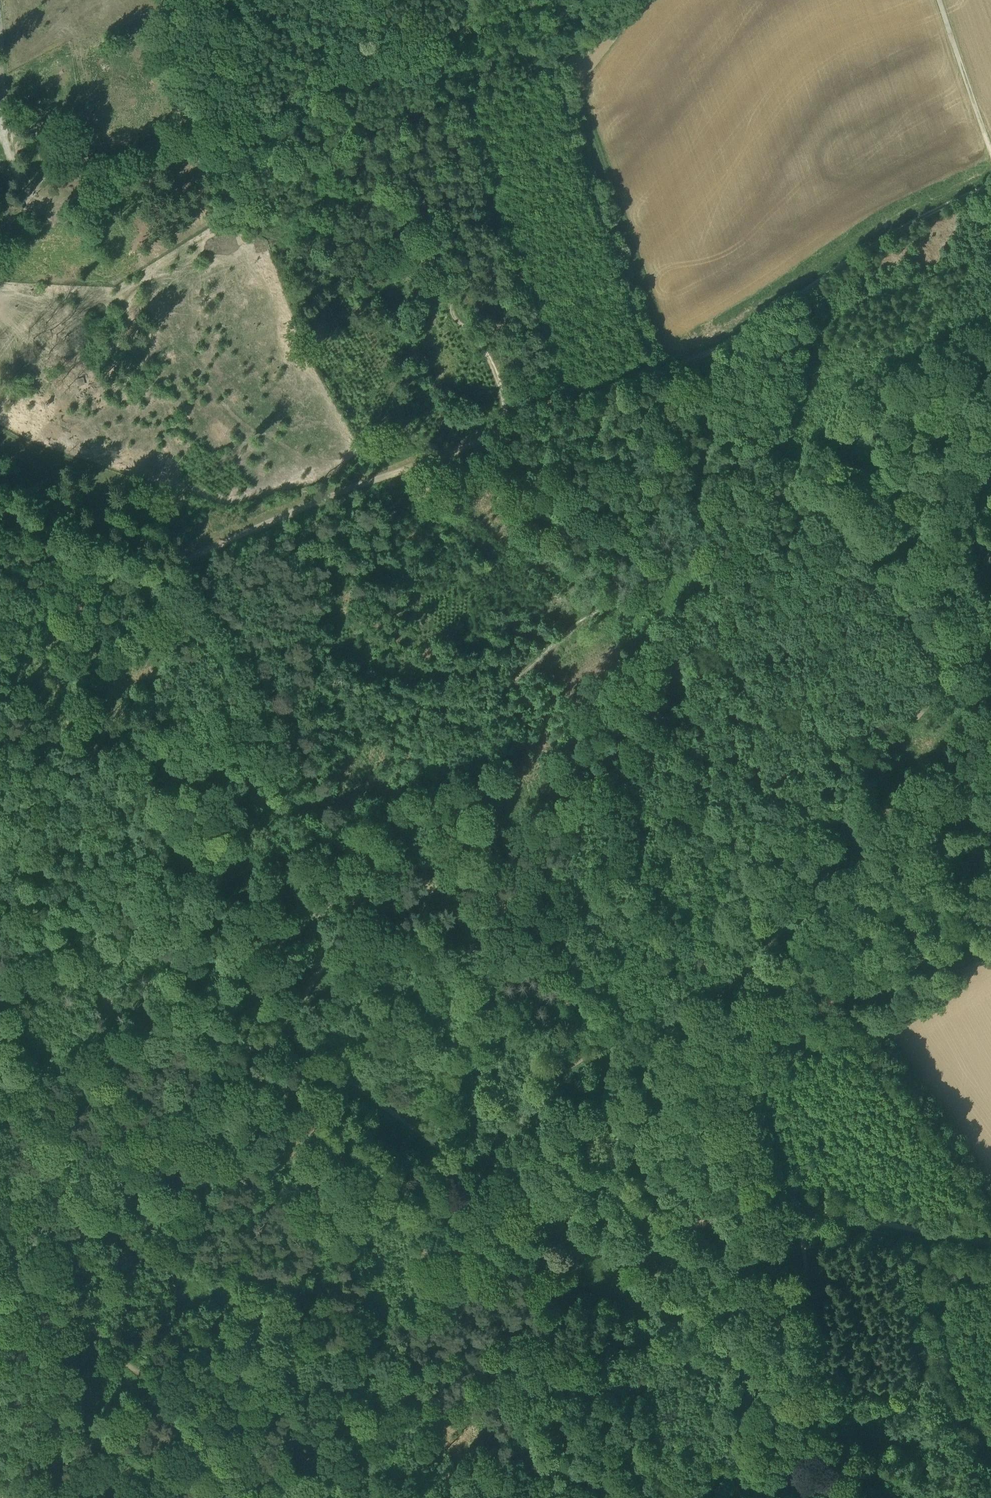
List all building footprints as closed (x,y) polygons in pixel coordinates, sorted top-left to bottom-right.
[(274,1025),(280,1026),(284,1021),(282,1016),(277,1015),(272,1019),(274,1025)]
